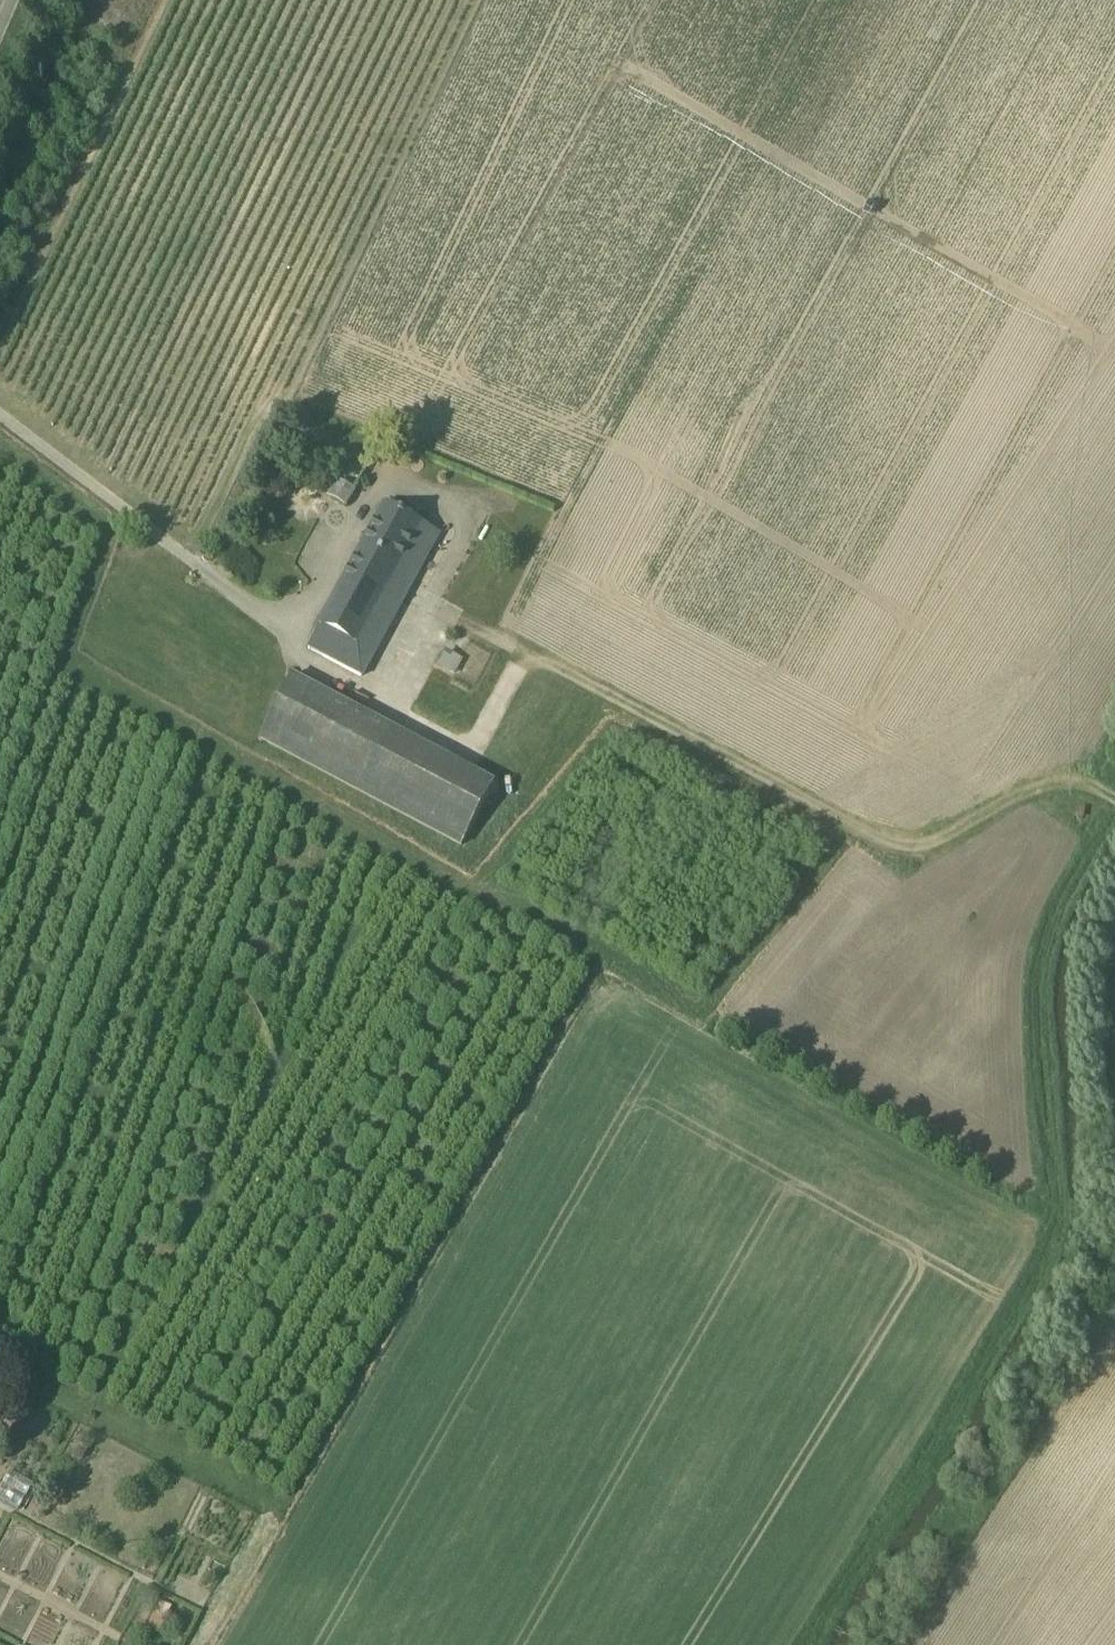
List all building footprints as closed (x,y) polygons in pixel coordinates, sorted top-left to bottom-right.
[(348,507),(453,318),(468,291),(442,275),(426,303),(321,492),(348,507)] [(362,677),(439,534),(386,506),(309,649),(362,677)] [(462,846),(495,784),(294,676),(261,738),(462,846)] [(22,1511),(34,1482),(5,1470),(0,1483),(0,1501),(22,1511)] [(146,1628),(160,1635),(172,1606),(158,1600),(146,1628)]
